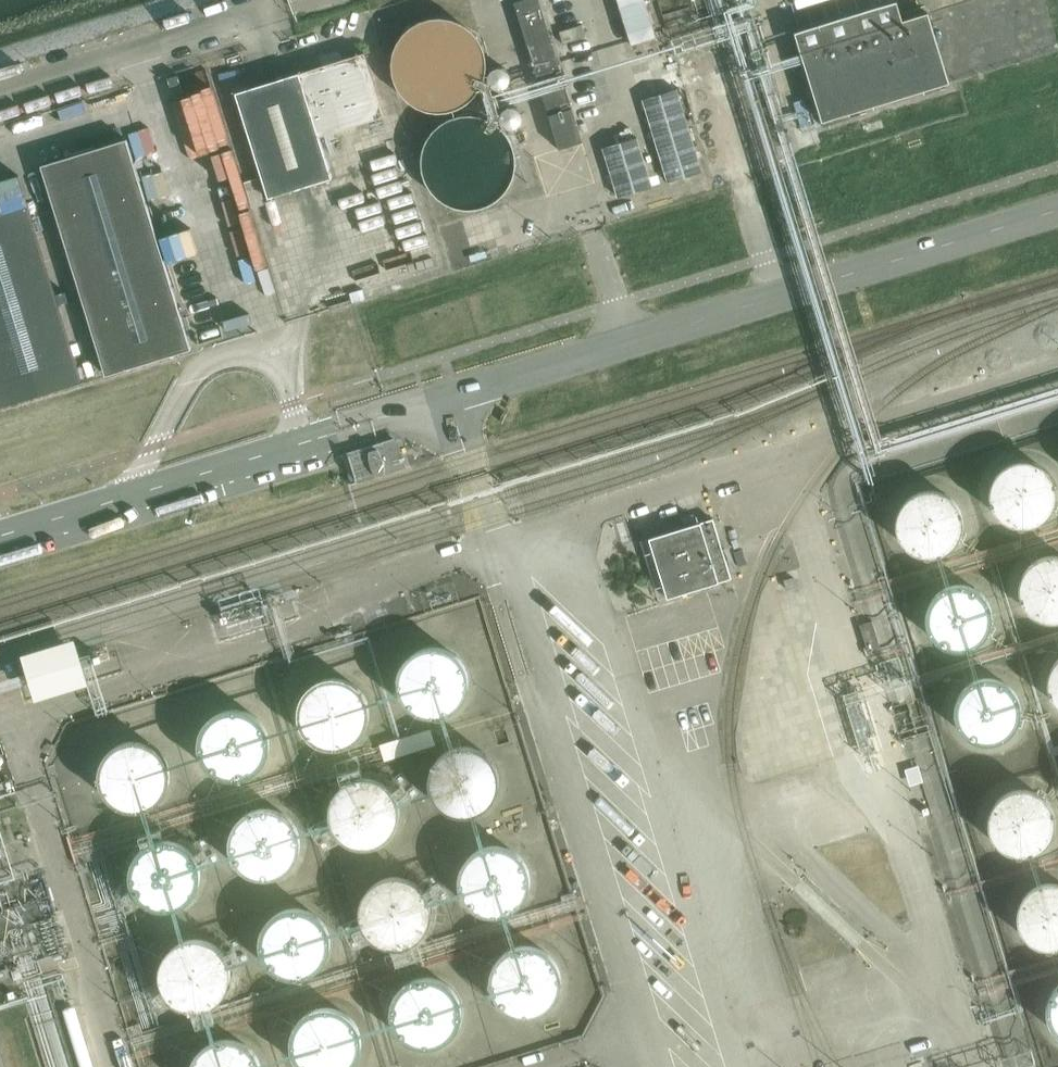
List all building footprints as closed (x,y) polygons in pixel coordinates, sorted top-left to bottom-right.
[(541,0),(517,0),(516,0),(549,109),(573,102),(541,0)] [(995,55),(1046,39),(1034,0),(978,0),(995,55)] [(823,122),(950,83),(928,14),(903,21),(897,2),(795,33),(823,122)] [(584,24),(561,32),(565,44),(588,36),(584,24)] [(365,53),(322,67),(236,94),(269,199),(333,179),(320,137),(385,117),(365,53)] [(643,100),(668,183),(703,173),(678,90),(643,100)] [(585,141),(574,107),(550,115),(561,149),(585,141)] [(618,199),(653,188),(638,138),(603,149),(618,199)] [(42,166),(107,376),(192,349),(128,139),(42,166)] [(29,206),(0,215),(0,408),(84,382),(29,206)] [(381,443),(352,452),(354,457),(350,463),(356,482),(351,483),(351,485),(406,468),(399,443),(383,448),(381,443)] [(1056,473),(1051,468),(1046,463),(1040,459),(1033,457),(1026,456),(1019,456),(1012,458),(1006,461),(1000,465),(995,470),(991,476),(989,483),(987,490),(988,497),(989,503),(991,510),(995,516),(1000,521),(1006,525),(1012,528),(1019,530),(1026,530),(1033,529),(1040,527),(1046,523),(1051,519),(1056,513),(1057,508),(1057,478),(1056,473)] [(968,533),(969,526),(968,519),(966,512),(963,506),(959,500),(953,496),(947,492),(940,490),(933,489),(926,489),(920,491),(913,494),(907,498),(903,503),(899,509),(896,515),(895,522),(895,529),(896,536),(899,543),(903,549),(907,554),(913,558),(920,561),(926,562),(934,563),(940,562),(947,559),(953,556),(959,551),(963,546),(966,539),(968,533)] [(714,520),(649,539),(640,542),(659,602),(668,599),(720,583),(732,579),(714,520)] [(1054,551),(1047,552),(1040,553),(1034,556),(1028,560),(1023,566),(1020,571),(1017,578),(1016,585),(1016,592),(1017,599),(1020,605),(1024,611),(1028,616),(1034,620),(1041,623),(1047,625),(1054,625),(1057,625),(1057,552),(1054,551)] [(996,624),(997,617),(996,610),(994,603),(991,597),(987,591),(981,586),(975,583),(969,581),(962,580),(955,580),(948,582),(941,585),(936,589),(931,594),(927,600),(924,606),(923,613),(923,620),(924,627),(927,634),(931,640),(936,645),(942,649),(948,652),(955,653),(962,654),(969,653),(975,650),(982,647),(987,642),(991,637),(994,630),(996,624)] [(384,608),(374,609),(375,618),(384,617),(384,608)] [(881,648),(873,622),(860,626),(868,652),(881,648)] [(474,679),(474,678),(474,671),(471,663),(467,656),(463,651),(458,647),(450,643),(443,641),(435,641),(427,642),(421,645),(414,649),(410,653),(407,657),(403,664),(401,671),(400,678),(401,686),(403,692),(407,698),(411,704),(417,709),(423,712),(429,714),(435,715),(443,714),(449,713),(456,710),(462,705),(466,701),(471,694),(473,687),(474,679)] [(1057,654),(1053,659),(1049,665),(1046,672),(1045,679),(1045,686),(1046,692),(1049,699),(1053,705),(1057,710),(1057,654)] [(375,709),(374,702),(372,694),(368,687),(363,682),(357,677),(351,674),(344,672),(337,672),(331,672),(324,674),(316,678),(311,683),(306,690),(303,696),(301,702),(301,709),(301,716),(303,723),(307,729),(311,734),(318,740),(324,743),(336,746),(343,745),(349,744),(357,740),(363,736),(368,731),(372,723),(374,716),(375,709)] [(1024,717),(1024,710),(1024,703),(1022,696),(1019,690),(1014,685),(1009,680),(1003,676),(996,674),(989,673),(982,674),(975,675),(969,678),(963,682),(958,687),(954,693),(952,700),(950,707),(950,714),(952,720),(954,727),(958,733),(963,738),(969,742),(975,745),(982,747),(989,747),(996,746),(1003,744),(1009,740),(1014,736),(1019,730),(1022,724),(1024,717)] [(274,739),(273,732),(271,725),(268,719),(263,712),(257,707),(250,704),(243,702),(235,702),(227,703),(223,705),(216,708),(210,713),(206,719),(203,725),(201,732),(200,739),(201,747),(203,753),(206,759),(210,764),(215,769),(223,773),(228,775),(236,776),(243,775),(250,773),(256,770),(262,766),(267,760),(271,753),(273,746),(274,739)] [(174,770),(173,762),(171,755),(168,749),(163,743),(157,739),(151,735),(144,733),(138,733),(130,733),(125,735),(118,738),(112,742),(108,746),(104,753),(101,760),(100,768),(101,775),(102,782),(105,789),(110,795),(117,800),(122,803),(127,805),(135,807),(143,806),(150,804),(157,801),(163,796),(167,791),(171,785),(174,777),(174,770)] [(506,777),(506,770),(503,762),(500,756),(495,750),(489,746),(482,742),(476,740),(469,740),(462,740),(456,742),(449,746),(443,750),(438,756),(435,762),(433,768),(432,777),(433,784),(435,791),(438,797),(442,802),(448,807),(453,810),(459,812),(467,814),(475,813),(482,811),(488,809),(495,803),(499,799),(503,792),(505,786),(506,777)] [(404,809),(404,808),(403,802),(402,796),(398,789),(393,783),(387,777),(380,774),(373,772),(368,771),(360,772),(353,774),(348,777),(342,781),(336,787),(333,792),(331,799),(330,806),(330,814),(332,821),(335,827),(340,834),(346,839),(352,842),(357,844),(365,845),(373,845),(379,843),(386,840),(392,835),(398,829),(401,822),(403,817),(404,809)] [(1056,808),(1053,802),(1049,797),(1043,792),(1037,789),(1031,786),(1024,785),(1017,786),(1010,787),(1003,790),(998,794),(993,799),(989,805),(986,812),(985,819),(985,826),(986,833),(989,839),(993,845),(998,850),(1003,854),(1010,857),(1017,859),(1024,859),(1031,858),(1037,856),(1043,852),(1049,848),(1053,842),(1056,836),(1057,830),(1057,815),(1056,808)] [(306,840),(306,839),(305,832),(303,826),(300,819),(295,813),(289,809),(283,805),(279,804),(271,802),(264,803),(257,804),(250,807),(245,811),(240,816),(236,822),(233,828),(232,837),(232,844),(234,851),(236,857),(241,864),(247,869),(252,872),(259,875),(266,876),(274,876),(281,874),(287,871),(293,867),(298,862),(302,855),(305,847),(306,840)] [(204,874),(204,873),(203,864),(201,857),(196,849),(192,845),(186,841),(179,838),(172,836),(165,836),(156,837),(150,840),(145,843),(139,849),(135,854),(133,860),(131,867),(130,874),(131,882),(133,888),(138,895),(142,899),(148,904),(155,908),(162,910),(170,910),(177,908),(184,906),(191,902),(194,898),(198,893),(202,887),(204,880),(204,874)] [(536,874),(536,867),(533,860),(530,854),(526,848),(519,842),(512,839),(501,837),(493,837),(487,839),(481,842),(473,847),(470,851),(466,858),(463,865),(462,872),(462,879),(464,886),(467,893),(472,899),(477,904),(484,907),(490,910),(498,911),(506,910),(512,908),(519,905),(524,901),(530,895),(533,888),(535,882),(536,874)] [(438,905),(437,896),(435,890),(432,884),(427,878),(421,874),(414,870),(408,868),(402,868),(394,868),(388,870),(381,874),(375,878),(370,885),(367,891),(365,898),(364,905),(365,911),(367,919),(370,924),(375,930),(380,935),(386,938),(391,940),(399,942),(407,941),(414,939),(422,935),(427,931),(431,926),(435,920),(438,912),(438,905)] [(1053,880),(1046,880),(1039,882),(1032,885),(1027,889),(1022,894),(1018,900),(1015,906),(1014,913),(1014,920),(1015,927),(1018,934),(1022,939),(1027,945),(1032,949),(1039,952),(1046,953),(1053,954),(1057,953),(1057,880),(1053,880)] [(335,937),(335,936),(334,931),(332,923),(329,916),(325,911),(318,905),(312,902),(306,900),(299,899),(291,900),(285,902),(278,905),(273,909),(268,915),(264,921),(262,928),(261,936),(262,943),(264,950),(267,957),(271,962),(277,967),(283,970),(288,972),(296,973),(304,973),(311,971),(318,968),(324,963),(329,957),(332,950),(334,944),(335,937)] [(236,968),(236,967),(236,961),(234,954),(230,948),(225,941),(220,937),(213,933),(204,931),(197,930),(185,933),(178,937),(173,941),(168,947),(164,954),(163,960),(162,967),(163,974),(164,981),(168,987),(173,993),(178,998),(185,1001),(189,1003),(196,1004),(204,1004),(211,1002),(218,999),(223,995),(229,989),(233,982),(235,975),(236,968)] [(567,974),(567,973),(566,966),(564,959),(560,952),(555,946),(550,942),(542,938),(536,937),(528,936),(521,938),(515,940),(509,943),(503,948),(499,953),(496,960),(494,966),(493,974),(494,980),(495,987),(499,994),(503,999),(509,1004),(517,1008),(524,1010),(529,1010),(537,1010),(543,1008),(550,1004),(555,1001),(560,995),(564,989),(566,982),(567,974)] [(466,1008),(466,1007),(466,1001),(464,993),(460,986),(455,980),(449,976),(442,972),(435,970),(429,970),(424,970),(417,972),(410,976),(404,980),(399,985),(396,991),(393,1000),(392,1007),(393,1015),(395,1021),(399,1028),(403,1033),(409,1038),(416,1042),(423,1043),(428,1044),(436,1043),(443,1042),(448,1039),(455,1034),(460,1028),(464,1021),(466,1013),(466,1008)] [(1056,981),(1051,986),(1047,992),(1044,999),(1043,1006),(1043,1013),(1044,1020),(1047,1026),(1051,1032),(1056,1037),(1057,1039),(1057,980),(1056,981)] [(367,1037),(366,1030),(363,1022),(359,1015),(355,1010),(348,1005),(342,1002),(335,1000),(328,1000),(319,1001),(314,1003),(309,1006),(303,1012),(299,1017),(295,1023),(293,1029),(293,1037),(293,1045),(296,1051),(299,1057),(304,1063),(308,1066),(351,1066),(354,1065),(360,1058),(364,1051),(366,1043),(367,1038),(367,1037)] [(265,1061),(263,1055),(260,1048),(255,1042),(248,1037),(241,1033),(235,1031),(229,1031),(222,1031),(215,1033),(209,1036),(203,1041),(198,1047),(195,1052),(192,1058),(191,1065),(191,1066),(265,1066),(265,1061)]
